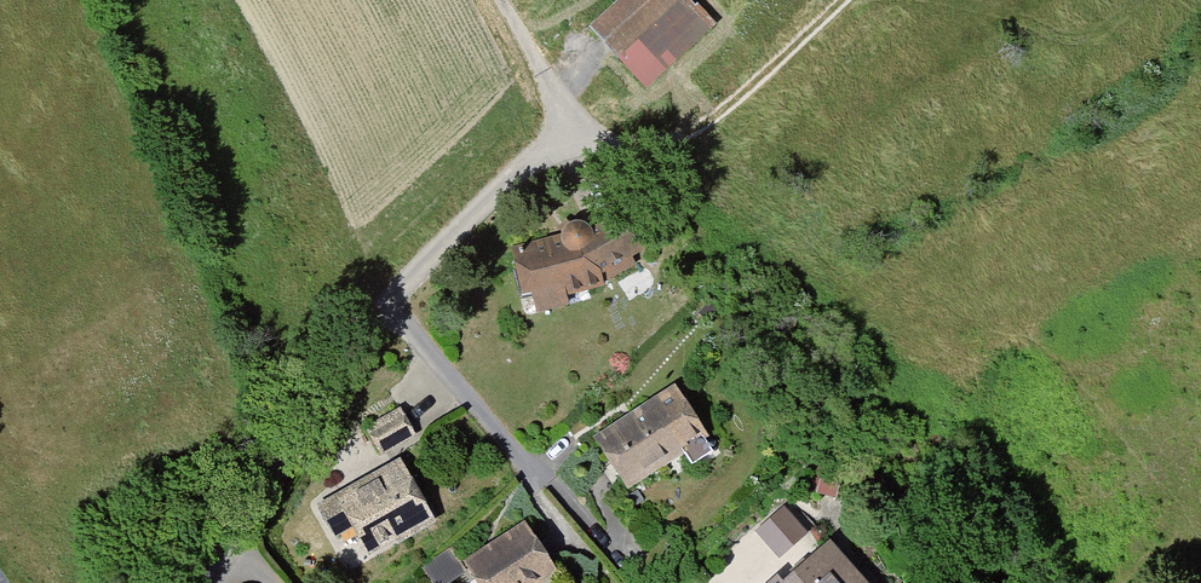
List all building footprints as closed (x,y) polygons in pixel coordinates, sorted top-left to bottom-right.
[(648,91),(715,29),(687,0),(622,0),(590,30),(648,91)] [(538,297),(538,316),(568,313),(566,300),(606,291),(606,284),(637,270),(636,264),(649,255),(631,209),(593,228),(590,224),(583,222),(576,223),(569,225),(566,230),(566,238),(512,247),(521,299),(538,297)] [(589,440),(624,494),(681,457),(691,471),(717,454),(708,440),(711,438),(676,383),(589,440)] [(368,429),(384,458),(421,437),(405,408),(368,429)] [(367,558),(434,523),(400,460),(314,506),(332,540),(352,529),(367,558)] [(785,502),(754,529),(785,563),(815,536),(785,502)] [(484,582),(562,582),(565,581),(530,522),(463,561),(455,548),(418,570),(426,582),(462,582),(478,574),(484,582)] [(831,537),(783,582),(778,577),(772,582),(874,582),(831,537)]
